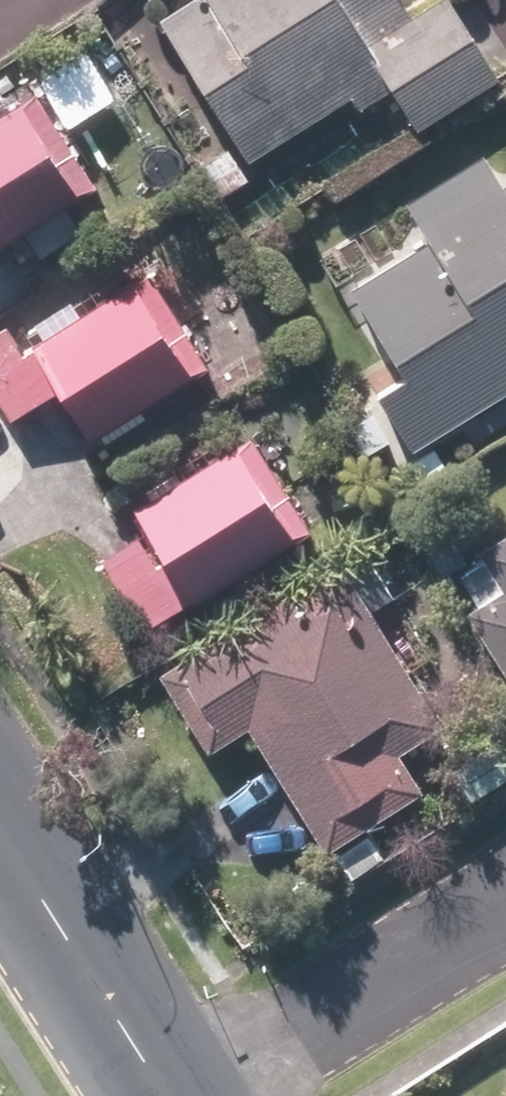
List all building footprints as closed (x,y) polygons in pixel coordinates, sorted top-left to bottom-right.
[(148,24),(242,176),(378,93),(405,138),(490,86),(438,0),(432,0),(405,17),(394,0),(187,0),(148,24)] [(0,94),(0,248),(82,198),(13,87),(0,94)] [(394,456),(505,387),(505,177),(490,187),(475,162),(397,209),(415,238),(325,294),(377,378),(354,392),(394,456)] [(0,314),(0,430),(36,408),(66,457),(195,378),(131,274),(24,340),(6,311),(0,314)] [(83,569),(124,636),(295,531),(237,437),(116,512),(132,538),(83,569)] [(428,579),(505,704),(505,530),(428,579)] [(320,561),(139,673),(190,756),(232,730),(312,859),(410,799),(385,759),(427,734),(320,561)]
